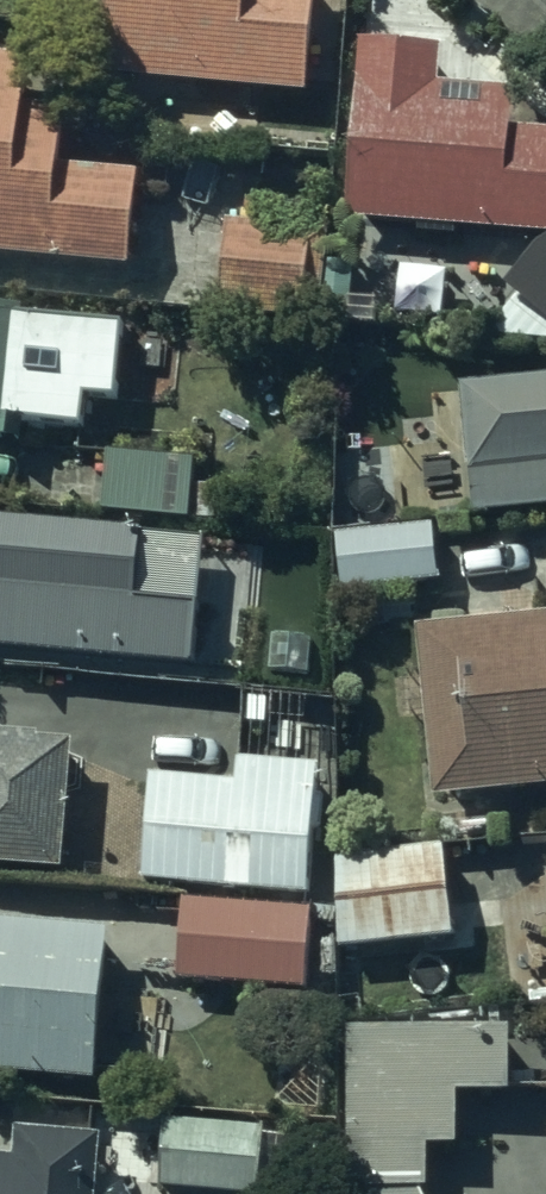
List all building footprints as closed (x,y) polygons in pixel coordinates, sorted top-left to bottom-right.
[(108,97),(317,111),(322,0),(113,0),(108,97)] [(0,54),(0,257),(127,269),(137,174),(59,166),(65,111),(27,107),(32,57),(0,54)] [(521,109),(454,104),(457,63),(365,56),(351,239),(444,246),(545,254),(545,154),(518,152),(521,109)] [(339,245),(233,233),(223,322),(329,334),(339,245)] [(517,310),(545,334),(545,274),(517,310)] [(0,322),(0,438),(4,438),(5,432),(86,440),(89,406),(121,410),(129,337),(0,322)] [(474,401),(487,526),(545,518),(545,392),(474,401)] [(201,471),(107,461),(101,522),(195,532),(201,471)] [(51,647),(90,650),(97,567),(57,564),(59,530),(0,526),(0,644),(51,648),(51,647)] [(446,589),(440,535),(342,546),(348,600),(446,589)] [(430,638),(446,812),(545,801),(545,627),(430,638)] [(10,880),(69,884),(77,751),(0,747),(0,880),(10,880)] [(152,892),(320,903),(327,799),(329,778),(246,770),(245,794),(159,788),(152,892)] [(454,861),(346,869),(353,959),(461,950),(454,861)] [(319,920),(187,911),(181,992),(313,1002),(319,920)] [(0,929),(0,1086),(102,1095),(117,940),(0,929)] [(515,1042),(466,1044),(466,1040),(436,1039),(357,1038),(355,1193),(434,1193),(434,1160),(463,1161),(465,1109),(518,1107),(515,1042)] [(167,1126),(160,1193),(267,1193),(273,1137),(167,1126)] [(105,1149),(25,1142),(22,1173),(0,1170),(0,1193),(101,1193),(105,1149)]
